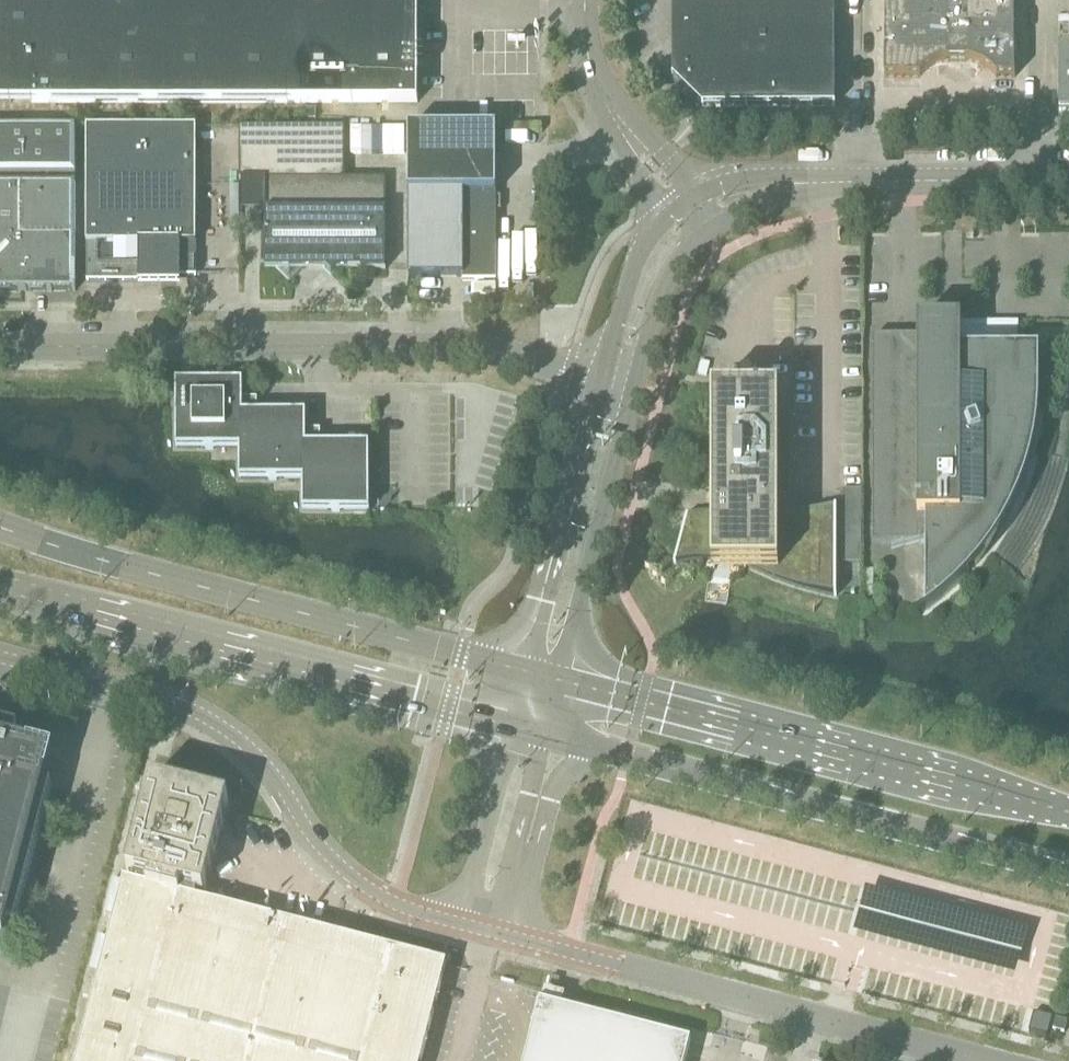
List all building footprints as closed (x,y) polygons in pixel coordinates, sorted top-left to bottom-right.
[(32,103),(287,103),(287,0),(0,0),(0,103),(32,103)] [(287,103),(418,103),(418,0),(287,0),(287,103)] [(702,106),(703,107),(835,106),(834,0),(672,0),(673,77),(702,106)] [(1015,0),(886,0),(886,77),(919,77),(924,72),(928,69),(933,65),(939,64),(945,62),(950,61),(950,60),(966,60),(966,61),(971,62),(978,64),(984,66),(991,71),(997,77),(1015,77),(1015,0)] [(1059,47),(1059,70),(1059,112),(1068,112),(1068,47),(1059,47)] [(265,270),(278,270),(290,282),(303,270),(326,270),(332,275),(338,270),(386,270),(386,179),(345,179),(345,128),(240,127),(239,180),(265,180),(265,270)] [(34,176),(40,176),(40,182),(40,185),(50,185),(50,182),(50,176),(76,176),(76,128),(33,128),(0,128),(0,176),(34,176)] [(197,128),(87,128),(87,281),(139,281),(139,285),(181,285),(181,276),(197,276),(197,128)] [(409,129),(409,277),(463,277),(463,281),(497,281),(497,130),(409,129)] [(50,292),(76,292),(76,185),(50,185),(40,185),(0,185),(0,292),(50,292)] [(1039,351),(961,350),(961,322),(918,322),(918,337),(874,337),(874,543),(926,543),(926,612),(948,594),(969,574),(990,547),(1008,519),(1022,488),(1032,455),(1038,422),(1039,404),(1039,351)] [(742,387),(742,388),(742,393),(713,393),(713,490),(715,490),(715,495),(715,512),(707,513),(701,513),(695,514),(689,516),(689,515),(687,516),(675,564),(683,562),(689,561),(695,560),(701,559),(707,559),(713,559),(713,570),(755,570),(776,579),(786,582),(795,586),(805,589),(815,591),(825,594),(837,596),(837,508),(835,508),(825,510),(815,511),(805,512),(795,512),(778,512),(778,502),(789,502),(789,492),(779,492),(779,393),(755,393),(755,388),(755,387),(754,386),(753,384),(752,383),(751,382),(750,382),(748,382),(747,382),(745,383),(744,383),(743,384),(743,386),(742,387)] [(307,415),(243,415),(243,384),(177,384),(178,449),(240,449),(241,480),(304,480),(304,510),(368,510),(368,446),(307,446),(307,415)] [(843,491),(843,564),(861,564),(861,491),(843,491)] [(4,940),(8,925),(15,926),(52,786),(45,785),(54,752),(14,742),(18,728),(0,724),(0,939),(4,940)] [(162,727),(150,724),(147,735),(159,738),(162,727)] [(447,964),(195,898),(197,891),(204,893),(229,800),(150,779),(126,873),(134,875),(132,882),(124,880),(77,1060),(422,1060),(447,964)] [(560,979),(551,977),(549,985),(558,987),(560,979)] [(691,1043),(691,1042),(540,1003),(525,1060),(686,1060),(691,1043)] [(1047,1035),(1052,1016),(1033,1011),(1028,1030),(1047,1035)] [(1067,1020),(1055,1017),(1052,1029),(1063,1032),(1067,1020)]
